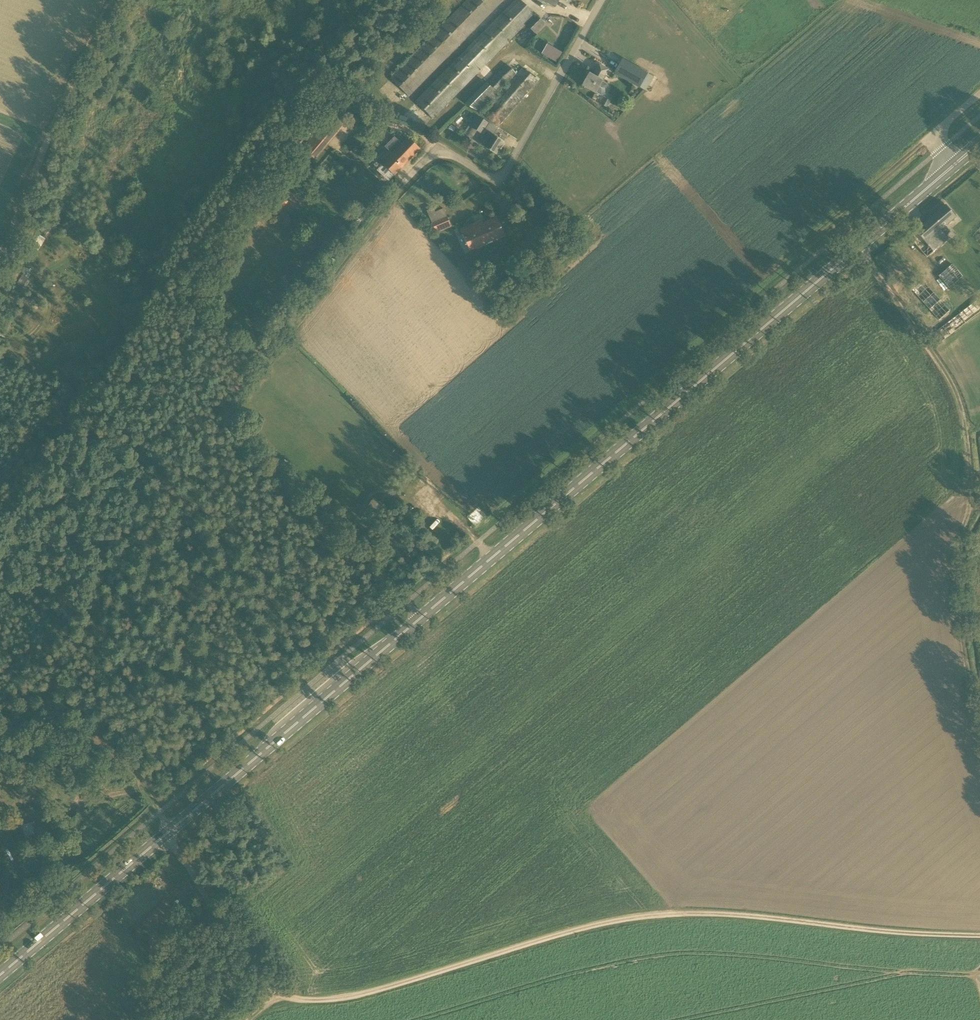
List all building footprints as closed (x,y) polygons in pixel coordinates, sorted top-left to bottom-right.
[(390,78),(399,86),(404,81),(410,87),(447,50),(451,53),(503,0),(466,0),(390,78)] [(526,23),(535,33),(545,22),(522,0),(514,0),(415,101),(433,118),(526,23)] [(548,43),(542,53),(557,62),(563,52),(548,43)] [(639,87),(647,73),(623,60),(615,73),(639,87)] [(539,79),(523,66),(518,72),(505,61),(468,104),(480,114),(489,103),(498,111),(500,110),(507,116),(539,79)] [(583,86),(596,93),(600,95),(604,94),(608,88),(607,84),(602,81),(608,70),(599,65),(593,76),(589,73),(583,86)] [(344,126),(332,116),(311,139),(310,138),(303,146),(304,147),(302,149),(314,160),(344,126)] [(482,134),(489,123),(479,116),(471,128),(482,134)] [(487,131),(484,136),(481,140),(486,143),(484,147),(496,155),(504,142),(487,131)] [(397,144),(380,161),(394,175),(419,149),(409,139),(400,147),(397,144)] [(276,217),(288,202),(281,197),(269,212),(276,217)] [(909,236),(927,257),(948,239),(945,235),(950,231),(945,226),(955,216),(945,205),(909,236)] [(451,225),(447,217),(444,209),(435,212),(433,209),(427,211),(435,232),(451,225)] [(461,230),(470,251),(504,235),(496,218),(483,224),(482,220),(461,230)] [(951,264),(938,276),(949,289),(963,277),(951,264)] [(944,322),(952,315),(922,282),(914,289),(944,322)] [(942,342),(979,313),(979,303),(977,299),(934,332),(942,342)]
